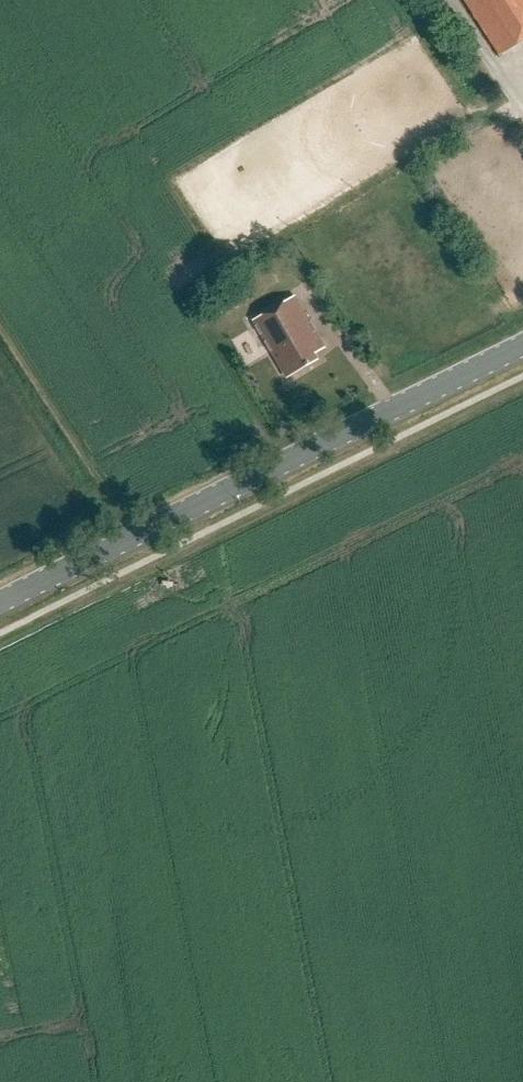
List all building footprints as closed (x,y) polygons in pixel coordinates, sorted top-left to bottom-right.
[(500,57),(522,42),(522,0),(464,0),(500,57)] [(295,299),(257,322),(289,376),(316,360),(313,354),(323,347),(295,299)]
